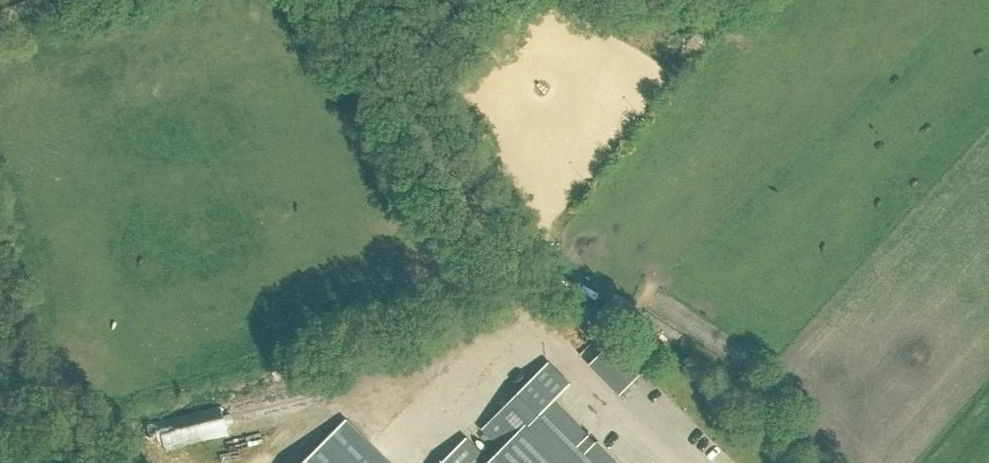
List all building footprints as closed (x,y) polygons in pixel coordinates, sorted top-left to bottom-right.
[(612,342),(590,365),(619,394),(641,371),(612,342)] [(548,364),(482,431),(500,448),(487,460),(466,439),(442,462),(618,462),(553,399),(568,384),(548,364)] [(345,421),(303,462),(388,462),(345,421)] [(150,455),(234,439),(231,423),(147,438),(150,455)]
